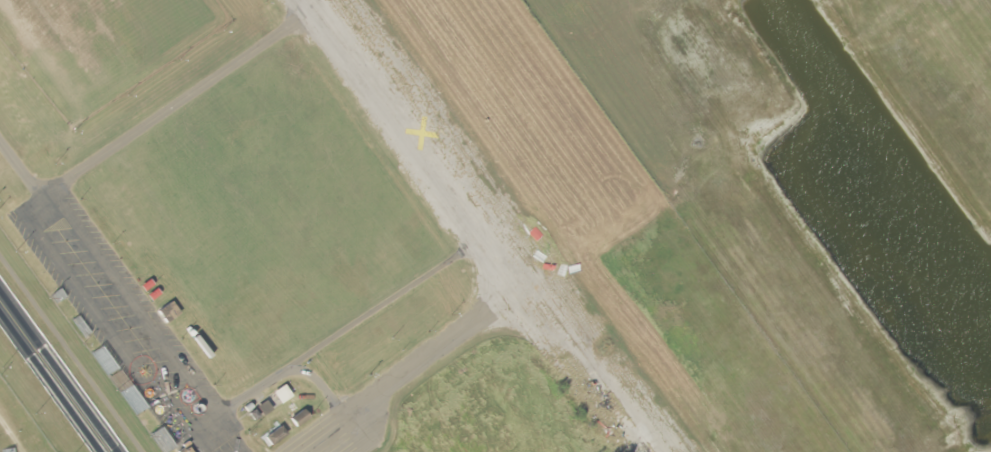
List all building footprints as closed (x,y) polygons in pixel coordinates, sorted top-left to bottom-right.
[(163,322),(172,315),(164,304),(155,310),(163,322)] [(265,397),(274,407),(289,395),(280,384),(265,397)] [(4,414),(13,408),(0,389),(0,408),(4,414)] [(253,407),(262,415),(269,407),(260,400),(253,407)] [(304,420),(301,411),(287,415),(290,425),(304,420)] [(263,436),(269,444),(282,433),(276,426),(263,436)]
